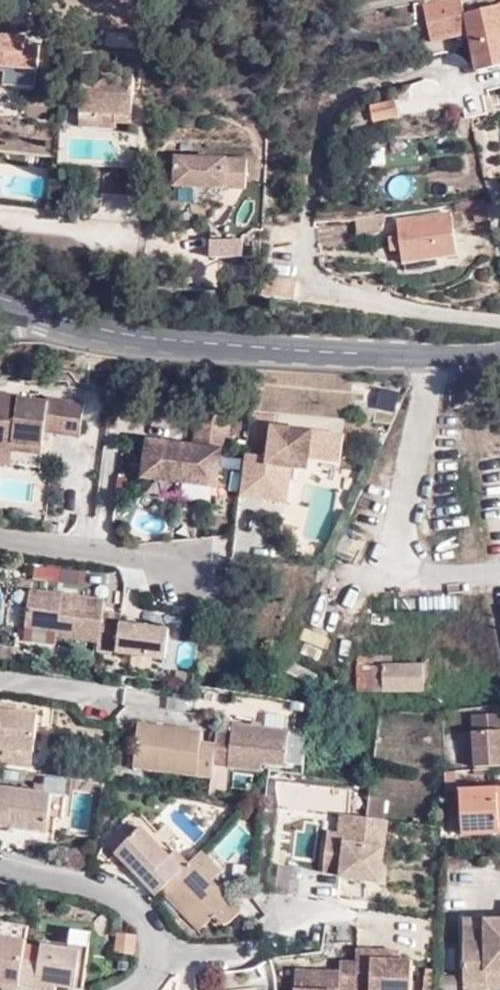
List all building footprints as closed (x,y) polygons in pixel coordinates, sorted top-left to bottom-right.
[(465,11),(463,2),(425,10),(430,39),(470,31),(477,70),(499,66),(499,4),(465,11)] [(41,63),(43,42),(30,40),(31,33),(0,31),(0,60),(11,62),(41,63)] [(40,82),(41,63),(11,62),(9,80),(40,82)] [(124,111),(124,119),(138,119),(139,100),(137,100),(137,99),(135,98),(134,98),(134,97),(134,96),(133,95),(133,94),(133,92),(134,91),(134,90),(135,89),(137,88),(138,88),(139,88),(140,88),(140,72),(86,69),(84,112),(100,114),(105,107),(117,107),(124,111)] [(372,110),(375,125),(397,121),(394,106),(372,110)] [(124,124),(124,119),(124,111),(117,107),(105,107),(100,114),(84,112),(84,120),(124,124)] [(251,155),(181,149),(179,179),(249,185),(251,155)] [(392,210),(361,215),(364,232),(386,229),(392,210)] [(405,219),(412,267),(467,255),(460,211),(405,219)] [(241,265),(242,243),(207,242),(207,264),(241,265)] [(300,297),(303,276),(272,272),(269,292),(300,297)] [(394,422),(398,391),(380,388),(375,419),(394,422)] [(0,393),(0,449),(42,454),(45,432),(82,436),(85,403),(49,399),(49,402),(18,398),(18,395),(0,393)] [(148,439),(143,478),(217,488),(226,419),(196,416),(193,445),(148,439)] [(270,458),(248,456),(243,497),(289,503),(294,467),(310,469),(311,458),(343,462),(346,436),(274,426),(270,458)] [(295,540),(298,527),(285,524),(282,537),(295,540)] [(32,566),(31,580),(79,586),(81,572),(32,566)] [(30,591),(25,627),(57,630),(56,637),(98,642),(97,650),(117,653),(122,615),(104,613),(105,600),(64,595),(30,591)] [(352,611),(335,652),(347,657),(364,616),(352,611)] [(389,666),(388,656),(360,657),(361,693),(426,691),(424,665),(389,666)] [(28,746),(32,711),(11,707),(11,699),(0,698),(0,744),(28,746)] [(474,717),(477,769),(499,768),(499,716),(474,717)] [(121,760),(202,770),(203,757),(205,741),(190,739),(191,726),(128,718),(121,760)] [(281,726),(224,718),(223,724),(218,760),(252,765),(253,757),(277,759),(281,726)] [(203,757),(218,760),(223,724),(207,722),(205,741),(203,757)] [(26,764),(28,746),(0,744),(0,762),(26,764)] [(273,802),(349,813),(352,789),(279,779),(276,783),(267,782),(273,802)] [(40,830),(45,791),(0,785),(0,825),(40,830)] [(459,789),(460,833),(499,832),(499,788),(459,789)] [(45,791),(40,830),(48,830),(49,819),(57,819),(59,793),(45,791)] [(373,797),(370,816),(387,819),(389,800),(373,797)] [(266,859),(263,881),(321,897),(370,899),(372,881),(384,882),(391,823),(350,815),(347,843),(331,841),(326,872),(266,859)] [(236,825),(214,852),(229,865),(252,837),(236,825)] [(153,889),(181,863),(167,850),(162,855),(134,826),(109,851),(148,893),(153,889)] [(211,867),(195,850),(185,859),(202,876),(211,867)] [(185,859),(181,863),(153,889),(193,927),(206,914),(216,922),(222,919),(233,908),(222,897),(202,876),(185,859)] [(462,947),(483,947),(484,936),(499,937),(499,924),(463,923),(462,947)] [(66,929),(63,949),(75,952),(68,986),(77,988),(85,931),(66,929)] [(126,934),(110,932),(108,952),(124,954),(126,934)] [(7,989),(10,989),(11,986),(16,959),(18,943),(19,939),(0,935),(0,988),(7,989)] [(462,947),(460,989),(483,989),(484,975),(499,976),(499,937),(484,936),(483,947),(462,947)] [(33,962),(36,946),(18,943),(16,959),(33,962)] [(33,962),(16,959),(11,986),(27,989),(28,981),(48,984),(68,986),(75,952),(63,949),(62,949),(36,944),(36,946),(33,962)] [(354,989),(413,989),(414,964),(400,963),(373,961),(374,950),(356,949),(356,951),(355,965),(354,989)] [(401,953),(374,950),(373,961),(400,963),(401,953)] [(355,965),(340,964),(339,972),(296,970),(295,989),(354,989),(355,965)] [(484,975),(483,989),(499,989),(499,976),(484,975)] [(27,989),(30,989),(48,989),(48,984),(28,981),(27,989)]
